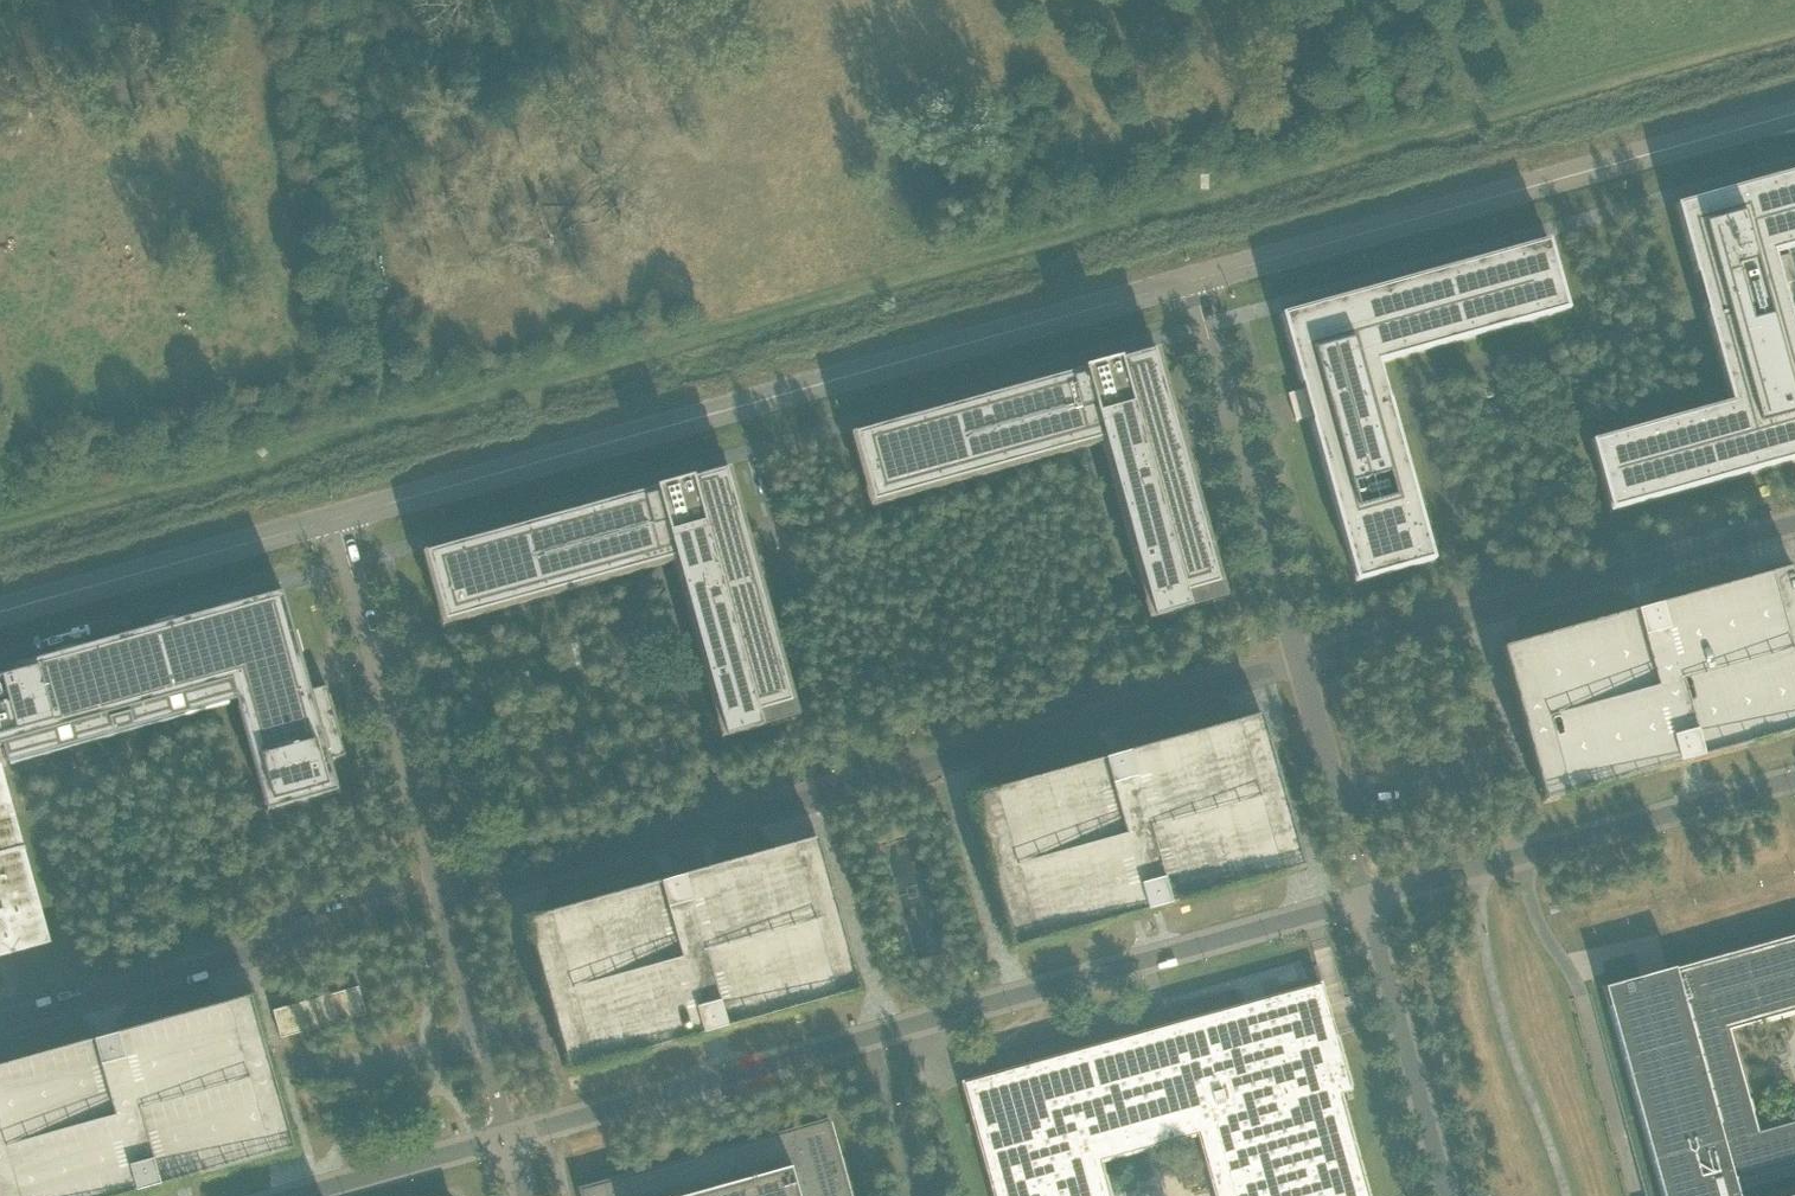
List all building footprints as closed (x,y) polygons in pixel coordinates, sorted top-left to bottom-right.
[(1787,299),(1785,290),(1784,290),(1782,285),(1794,281),(1794,279),(1786,281),(1785,276),(1787,275),(1788,273),(1789,270),(1789,268),(1788,266),(1786,265),(1784,264),(1782,264),(1780,258),(1790,255),(1790,253),(1775,258),(1773,252),(1776,251),(1776,252),(1794,247),(1794,171),(1676,204),(1707,312),(1706,312),(1731,401),(1591,440),(1596,460),(1597,460),(1599,466),(1598,466),(1611,511),(1794,460),(1794,327),(1794,324),(1793,325),(1791,316),(1792,316),(1790,307),(1789,307),(1788,306),(1790,305),(1790,303),(1789,302),(1787,302),(1787,301),(1788,301),(1787,299)] [(1400,434),(1399,434),(1396,426),(1397,426),(1390,400),(1389,400),(1379,362),(1381,361),(1381,362),(1569,310),(1563,290),(1562,290),(1561,284),(1562,284),(1549,239),(1281,314),(1293,358),(1294,358),(1296,364),(1295,365),(1300,384),(1301,383),(1303,389),(1288,393),(1288,395),(1299,392),(1300,398),(1298,399),(1297,401),(1296,403),(1296,405),(1297,407),(1299,409),(1301,410),(1304,410),(1305,415),(1295,418),(1295,420),(1310,416),(1312,421),(1311,422),(1356,582),(1408,567),(1408,566),(1414,564),(1415,565),(1435,560),(1424,523),(1413,485),(1414,485),(1400,434)] [(1106,448),(1105,449),(1105,450),(1105,451),(1106,452),(1107,452),(1154,618),(1190,607),(1186,593),(1219,583),(1197,503),(1178,436),(1176,430),(1178,429),(1179,428),(1179,427),(1180,427),(1180,426),(1180,425),(1180,424),(1179,423),(1179,422),(1178,421),(1177,421),(1176,420),(1175,420),(1174,420),(1154,349),(854,432),(873,502),(1104,438),(1106,448)] [(726,468),(426,551),(446,621),(676,557),(678,567),(677,568),(677,569),(677,570),(678,571),(679,571),(680,571),(726,737),(762,726),(758,711),(791,702),(749,549),(750,548),(751,547),(752,546),(752,544),(752,543),(752,542),(752,541),(750,540),(748,539),(747,539),(746,539),(726,468)] [(1542,803),(1691,762),(1794,733),(1794,579),(1792,568),(1646,608),(1499,649),(1532,765),(1542,803)] [(302,662),(282,591),(241,602),(240,599),(219,605),(220,608),(0,669),(0,745),(2,745),(7,764),(236,701),(235,699),(236,699),(267,811),(338,791),(329,759),(345,755),(325,686),(302,692),(294,666),(302,664),(302,662)] [(1108,758),(986,792),(969,797),(1011,951),(1140,915),(1304,869),(1270,752),(1261,715),(1232,724),(1108,758)] [(591,777),(595,789),(609,784),(605,773),(591,777)] [(46,941),(0,774),(0,954),(46,941)] [(520,797),(524,810),(538,805),(534,792),(520,797)] [(554,1026),(561,1048),(568,1074),(860,993),(817,839),(672,880),(525,921),(554,1026)] [(1667,971),(1641,978),(1640,978),(1605,988),(1663,1195),(1794,1195),(1794,1123),(1759,1133),(1730,1030),(1794,1012),(1794,936),(1675,970),(1675,968),(1668,970),(1667,971)] [(1320,984),(964,1083),(995,1195),(1108,1195),(1098,1159),(1198,1131),(1216,1195),(1367,1195),(1338,1092),(1349,1089),(1320,984)] [(358,987),(273,1010),(280,1038),(366,1014),(358,987)] [(0,1068),(0,1195),(129,1195),(131,1195),(144,1192),(153,1189),(267,1157),(294,1150),(272,1074),(267,1058),(262,1042),(250,997),(228,1003),(116,1035),(97,1040),(0,1068)] [(828,1121),(581,1190),(583,1195),(849,1195),(828,1121)]
